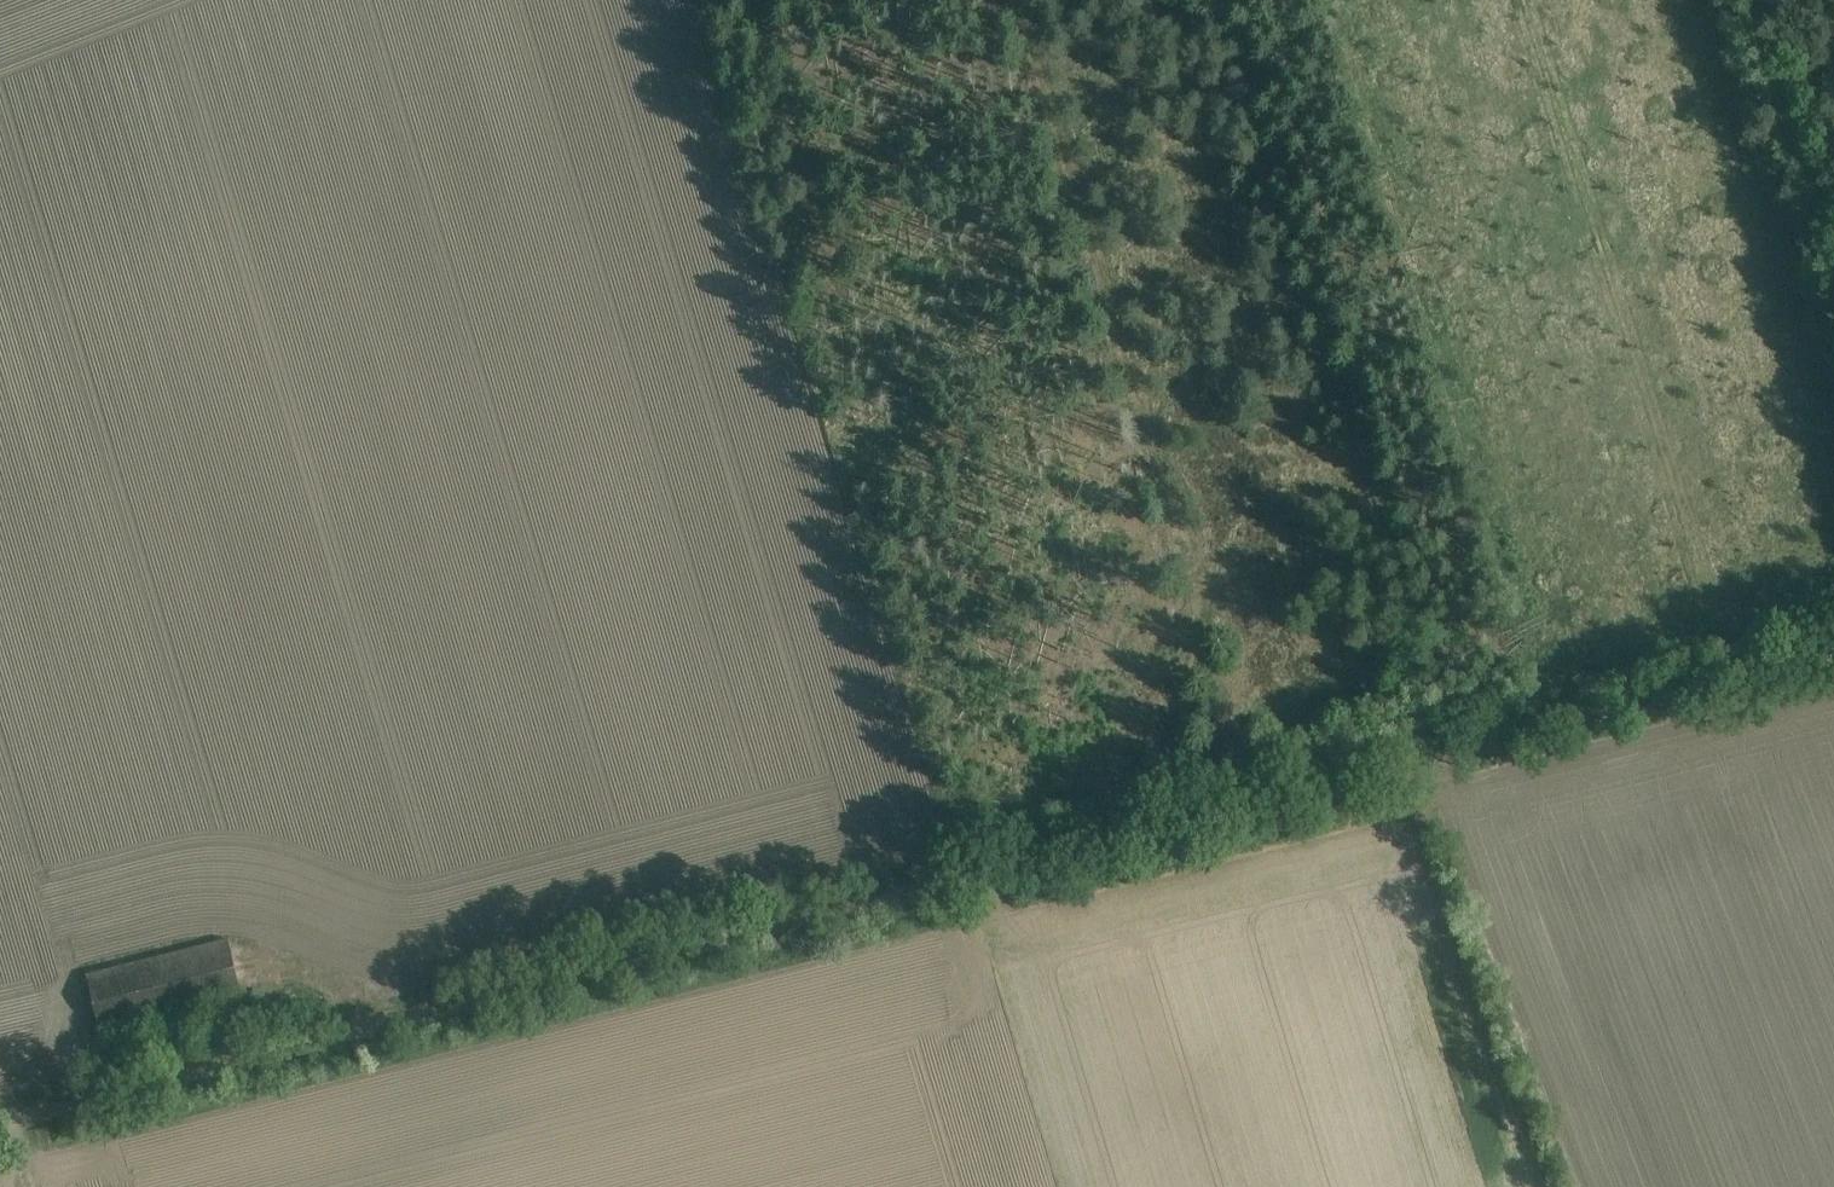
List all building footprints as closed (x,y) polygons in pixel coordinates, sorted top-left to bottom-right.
[(245,999),(229,938),(87,976),(103,1037),(245,999)]
